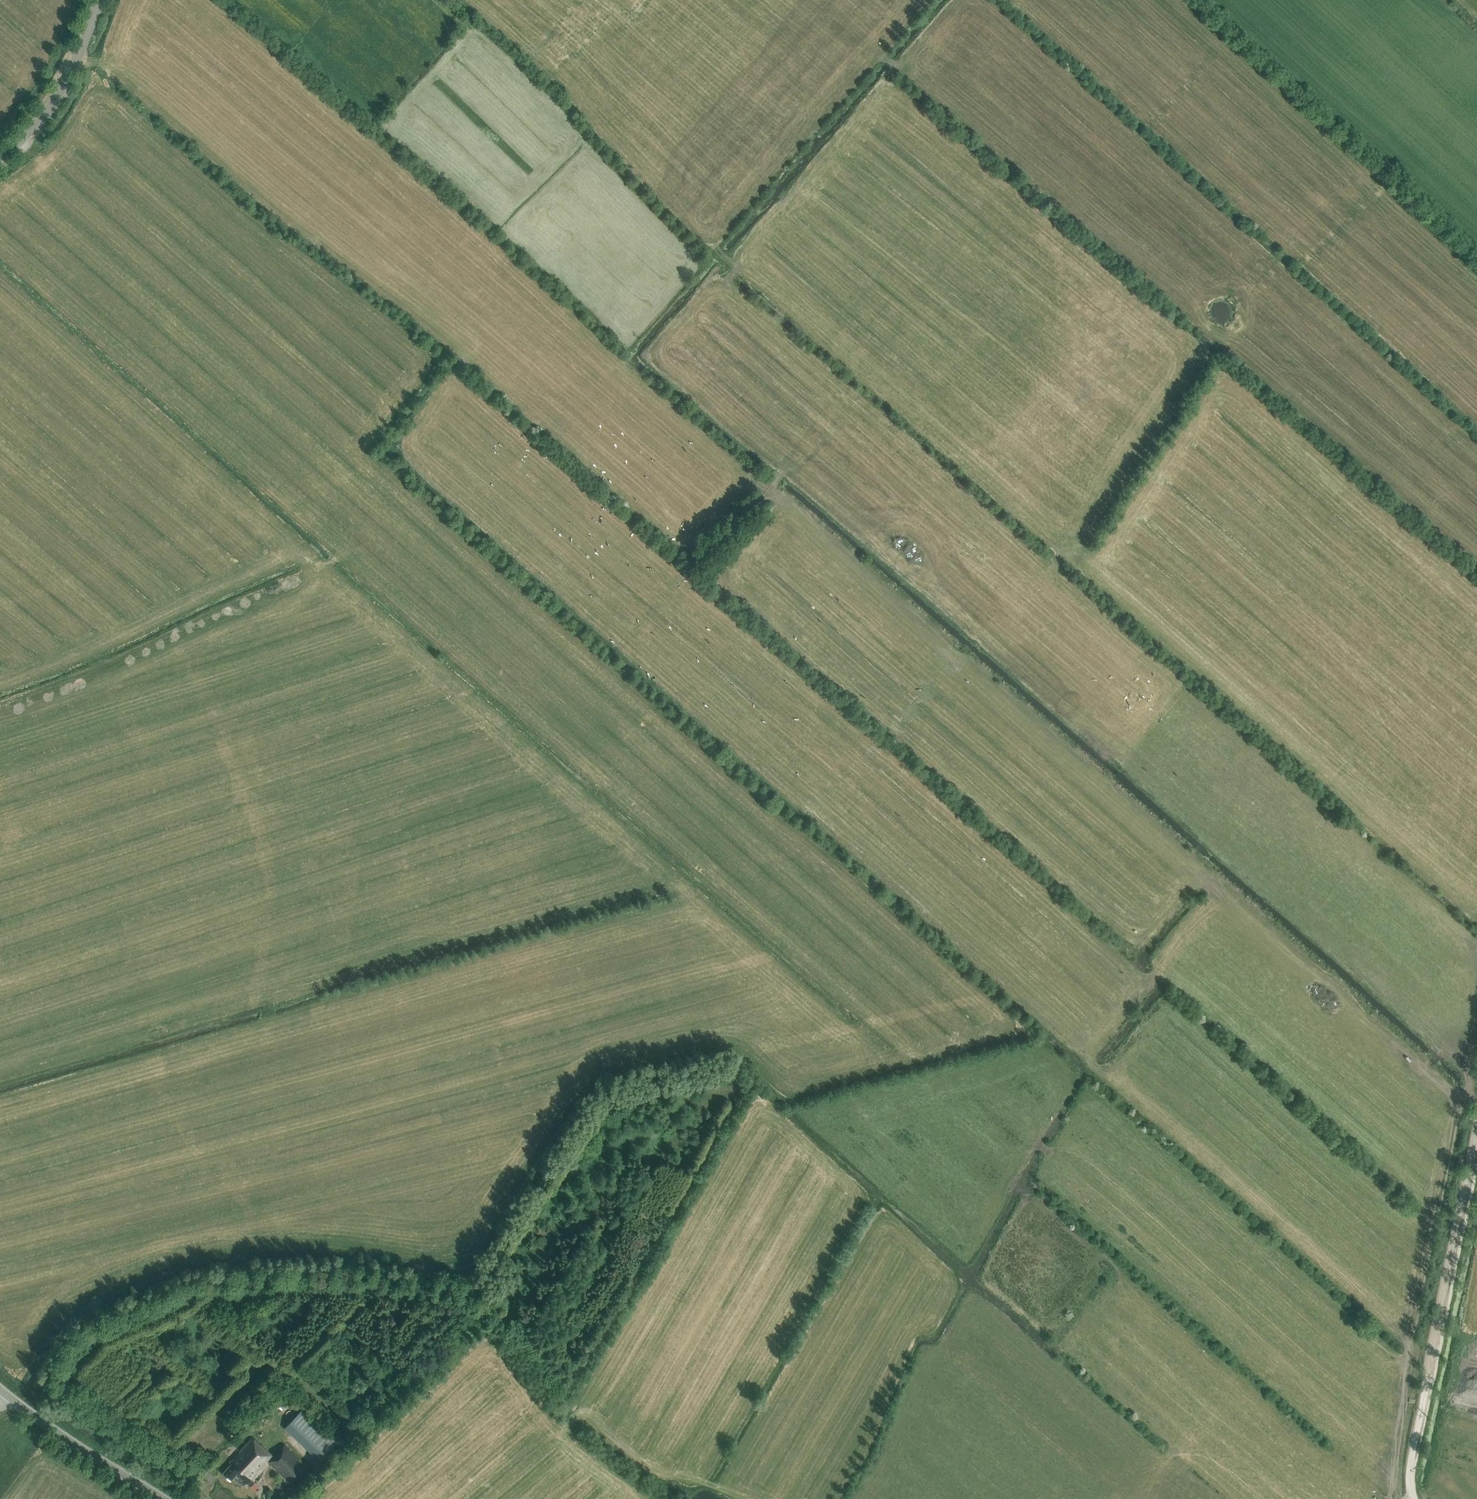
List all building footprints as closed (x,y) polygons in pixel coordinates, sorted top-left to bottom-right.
[(284,1411),(292,1403),(284,1396),(277,1403),(284,1411)] [(283,1427),(319,1460),(339,1439),(303,1406),(283,1427)] [(292,1485),(309,1468),(284,1445),(273,1456),(253,1438),(229,1463),(230,1464),(222,1473),(230,1481),(235,1475),(246,1485),(248,1483),(257,1491),(260,1488),(251,1480),(268,1462),(292,1485)]
